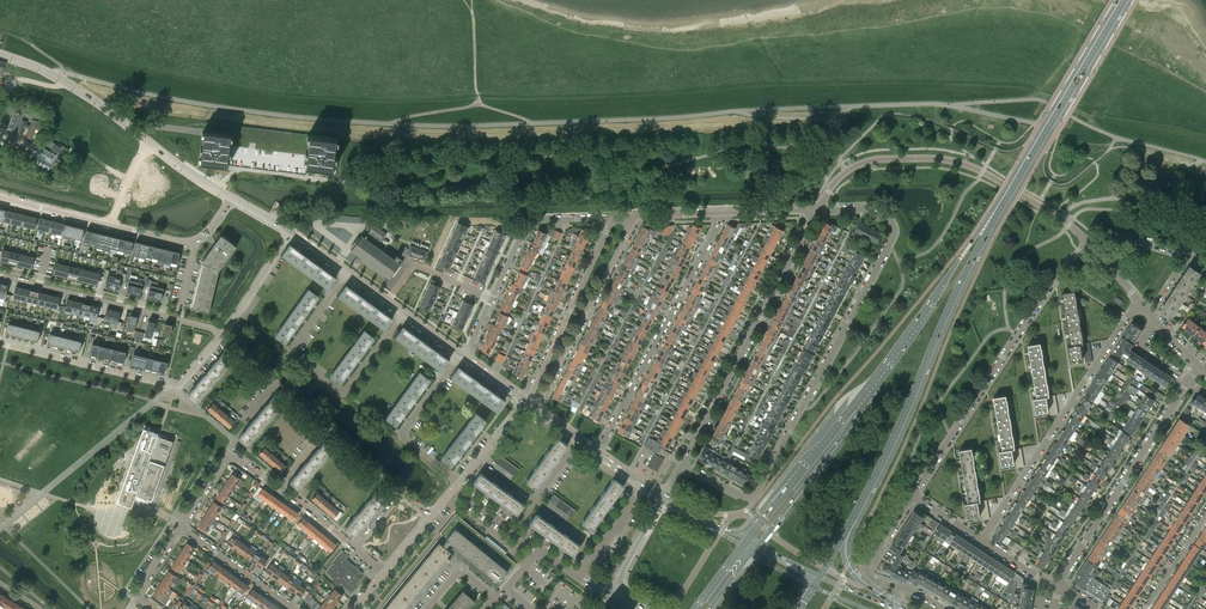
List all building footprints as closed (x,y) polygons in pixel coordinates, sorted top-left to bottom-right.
[(14,129),(19,115),(14,113),(9,127),(14,129)] [(17,132),(22,134),(25,128),(26,124),(27,121),(22,119),(17,132)] [(32,119),(30,125),(26,136),(32,138),(35,129),(39,130),(41,126),(37,125),(38,121),(32,119)] [(205,128),(205,131),(231,134),(229,146),(227,165),(305,175),(306,166),(307,153),(310,135),(206,122),(205,128)] [(201,160),(201,162),(215,164),(227,165),(229,146),(231,134),(205,131),(205,132),(204,133),(204,136),(204,138),(201,160)] [(37,135),(34,141),(40,143),(43,137),(37,135)] [(307,153),(306,166),(308,166),(314,167),(318,167),(332,169),(332,167),(336,138),(310,135),(307,153)] [(3,142),(0,145),(0,146),(6,151),(9,147),(3,142)] [(52,148),(51,150),(58,154),(61,147),(55,144),(52,148)] [(41,147),(37,155),(51,163),(55,155),(41,147)] [(16,150),(16,149),(13,153),(25,163),(27,160),(23,155),(16,150)] [(49,170),(52,165),(37,157),(34,162),(49,170)] [(276,210),(278,211),(280,213),(284,206),(283,205),(280,204),(279,203),(275,210),(276,210)] [(3,221),(9,223),(12,211),(11,211),(6,210),(3,221)] [(12,211),(9,223),(16,224),(18,213),(17,213),(12,211)] [(18,213),(16,224),(22,226),(25,214),(23,214),(18,213)] [(30,216),(25,214),(22,226),(28,227),(31,216),(30,216)] [(38,218),(31,216),(28,227),(35,229),(38,218)] [(44,230),(46,219),(40,218),(39,223),(37,229),(44,230)] [(46,219),(44,230),(50,232),(53,221),(46,219)] [(56,234),(59,222),(53,221),(50,232),(56,234)] [(56,234),(56,237),(62,238),(62,235),(63,235),(65,224),(59,222),(56,234)] [(458,222),(455,228),(467,234),(470,228),(458,222)] [(859,222),(855,231),(877,243),(882,234),(859,222)] [(427,251),(423,250),(410,245),(408,249),(405,247),(398,256),(396,255),(385,247),(389,242),(385,239),(381,244),(379,243),(386,234),(371,223),(366,229),(369,230),(364,237),(362,235),(359,238),(358,237),(351,245),(353,246),(351,250),(358,255),(355,260),(359,263),(360,261),(361,260),(385,278),(385,279),(388,281),(403,261),(403,260),(407,254),(424,260),(427,251)] [(825,226),(824,228),(831,232),(835,234),(837,231),(836,231),(838,227),(835,225),(832,223),(831,225),(827,223),(826,223),(825,226)] [(65,224),(63,235),(69,237),(72,225),(65,224)] [(726,227),(725,229),(733,233),(736,235),(740,227),(737,225),(735,227),(731,225),(730,226),(728,224),(727,227),(726,227)] [(772,224),(769,229),(771,230),(781,236),(782,233),(783,233),(784,232),(783,231),(784,231),(772,224)] [(75,238),(78,227),(77,227),(72,225),(69,237),(75,238)] [(661,233),(668,236),(674,225),(665,225),(661,233)] [(689,227),(688,229),(698,234),(699,231),(700,231),(701,230),(700,229),(701,228),(697,226),(696,227),(692,225),(691,228),(689,227)] [(78,227),(75,238),(82,240),(84,229),(84,228),(78,227)] [(641,230),(640,232),(652,238),(657,230),(652,228),(651,229),(648,227),(647,229),(643,227),(642,227),(640,230),(641,230)] [(455,228),(452,234),(464,240),(467,234),(455,228)] [(822,232),(821,234),(831,239),(832,237),(830,235),(831,232),(824,228),(824,229),(823,229),(822,231),(822,232)] [(494,229),(492,235),(503,241),(506,235),(494,229)] [(539,230),(535,237),(547,242),(550,235),(552,237),(555,230),(552,229),(543,229),(542,232),(539,230)] [(577,235),(576,235),(587,240),(588,237),(589,237),(590,235),(589,234),(590,234),(585,232),(586,231),(582,229),(580,233),(578,232),(577,235)] [(696,236),(698,234),(688,229),(685,234),(696,239),(697,237),(696,236)] [(724,232),(723,234),(732,239),(734,240),(736,235),(733,233),(725,229),(724,231),(724,232)] [(769,229),(768,232),(772,234),(771,236),(779,241),(780,239),(780,238),(781,236),(771,230),(769,229)] [(93,231),(87,230),(83,245),(90,246),(91,243),(90,243),(93,231)] [(100,233),(93,231),(90,243),(91,243),(97,245),(100,233)] [(638,234),(637,237),(645,241),(649,243),(650,240),(651,240),(652,238),(640,232),(639,234),(638,234)] [(107,235),(100,233),(97,245),(96,248),(103,250),(107,235)] [(853,235),(850,233),(844,244),(846,246),(847,246),(853,235)] [(452,234),(450,240),(461,245),(464,240),(452,234)] [(575,234),(572,240),(576,242),(585,246),(586,243),(586,242),(587,240),(576,235),(577,235),(575,234)] [(696,239),(685,234),(683,238),(693,243),(694,241),(695,241),(696,239)] [(721,237),(720,239),(728,243),(731,245),(734,240),(732,239),(723,234),(722,237),(721,237)] [(819,236),(818,239),(826,243),(827,239),(830,241),(831,239),(821,234),(820,236),(819,236)] [(107,235),(103,250),(110,251),(111,248),(110,248),(113,236),(107,235)] [(190,308),(209,312),(209,311),(207,311),(217,270),(234,245),(236,246),(237,246),(221,235),(222,236),(217,244),(215,246),(203,263),(193,307),(190,307),(190,308)] [(492,235),(489,241),(501,247),(503,241),(492,235)] [(111,248),(110,251),(116,253),(117,250),(120,238),(113,236),(110,248),(111,248)] [(765,236),(764,239),(766,240),(776,245),(777,243),(778,243),(779,241),(771,236),(770,238),(765,236)] [(533,243),(541,247),(542,247),(544,248),(547,242),(535,237),(533,243)] [(635,241),(634,242),(644,247),(646,248),(649,243),(645,241),(637,237),(635,240),(635,241)] [(117,250),(117,253),(123,255),(124,252),(126,240),(120,238),(117,250)] [(691,246),(693,243),(683,238),(682,240),(684,241),(682,244),(691,248),(692,246),(691,246)] [(719,242),(718,244),(727,249),(728,250),(731,245),(728,243),(720,239),(719,241),(719,242)] [(764,239),(762,242),(767,244),(766,246),(774,250),(775,248),(775,247),(776,245),(766,240),(764,239)] [(817,242),(816,244),(825,249),(826,247),(824,246),(826,243),(818,239),(816,242),(817,242)] [(133,241),(126,240),(124,252),(130,253),(133,241)] [(450,240),(447,246),(457,251),(459,252),(461,245),(450,240)] [(487,240),(484,246),(486,247),(498,253),(501,247),(489,241),(487,240)] [(572,240),(569,245),(571,246),(582,251),(583,249),(585,246),(576,242),(572,240)] [(136,241),(132,256),(139,257),(142,243),(136,241)] [(531,242),(528,248),(536,252),(537,253),(539,254),(542,247),(541,247),(533,243),(531,242)] [(633,244),(631,247),(639,252),(643,254),(645,251),(646,251),(647,249),(646,248),(644,247),(634,242),(633,245),(633,244)] [(679,242),(676,247),(687,253),(689,251),(690,251),(691,248),(682,244),(679,242)] [(142,243),(139,257),(145,259),(146,257),(145,257),(148,244),(142,243)] [(148,244),(145,257),(146,257),(152,259),(152,257),(155,246),(148,244)] [(298,265),(305,256),(289,244),(282,254),(298,265)] [(716,246),(715,248),(723,253),(726,254),(728,250),(727,249),(718,244),(717,246),(716,246)] [(814,246),(812,249),(820,253),(822,251),(824,252),(825,249),(816,244),(814,246)] [(155,246),(152,257),(158,259),(161,248),(155,246)] [(447,246),(444,252),(455,257),(455,256),(457,251),(447,246)] [(571,246),(570,248),(572,249),(570,253),(580,257),(581,254),(581,253),(582,251),(571,246)] [(760,246),(759,248),(761,250),(771,255),(772,253),(773,252),(774,250),(766,246),(765,248),(760,246)] [(486,247),(483,253),(495,258),(498,253),(486,247)] [(630,251),(629,253),(639,259),(640,256),(638,254),(639,252),(631,247),(629,251),(630,251)] [(676,247),(674,252),(677,254),(685,258),(687,256),(686,255),(687,253),(676,247)] [(158,259),(157,262),(164,264),(168,249),(161,248),(158,259)] [(528,248),(525,255),(533,258),(534,256),(536,252),(528,248)] [(714,251),(713,253),(722,259),(723,259),(726,254),(723,253),(715,248),(713,251),(714,251)] [(759,248),(757,251),(762,253),(761,256),(769,260),(770,258),(770,257),(771,255),(761,250),(759,248)] [(0,260),(0,261),(6,262),(9,251),(3,249),(0,260)] [(168,249),(164,264),(170,265),(171,262),(174,251),(168,249)] [(811,253),(810,255),(819,260),(820,261),(823,255),(820,253),(812,249),(810,252),(811,253)] [(9,251),(6,262),(13,264),(15,253),(9,251)] [(174,251),(171,262),(177,264),(180,252),(174,251)] [(853,253),(851,256),(862,261),(865,256),(856,251),(854,254),(853,253)] [(444,252),(442,258),(453,263),(456,257),(455,256),(455,257),(444,252)] [(674,252),(671,256),(672,257),(673,257),(682,262),(684,261),(684,260),(685,258),(677,254),(674,252)] [(15,253),(13,264),(19,265),(22,254),(15,253)] [(483,253),(481,259),(493,264),(495,258),(483,253)] [(566,254),(565,256),(566,257),(577,262),(578,260),(580,257),(570,253),(569,255),(566,254)] [(627,255),(625,258),(634,262),(637,264),(640,259),(639,259),(629,253),(628,255),(627,255)] [(711,256),(710,258),(718,262),(721,264),(723,259),(722,259),(713,253),(712,256),(711,256)] [(22,254),(19,265),(25,267),(28,256),(22,254)] [(525,255),(522,261),(530,265),(533,258),(525,255)] [(755,255),(754,258),(756,259),(766,264),(767,262),(768,262),(769,260),(761,256),(760,258),(755,255)] [(808,257),(806,260),(814,264),(818,266),(820,261),(819,260),(810,255),(809,257),(808,257)] [(28,256),(25,267),(32,269),(35,257),(28,256)] [(313,276),(320,266),(305,256),(298,265),(313,276)] [(565,256),(562,262),(565,264),(575,268),(576,265),(576,264),(577,262),(566,257),(565,256)] [(850,258),(848,261),(850,262),(860,267),(861,264),(862,261),(851,256),(850,258)] [(672,257),(669,261),(672,263),(681,268),(682,265),(681,265),(682,262),(673,257),(672,257)] [(442,258),(437,267),(442,269),(443,266),(446,267),(450,269),(453,263),(442,258)] [(624,262),(623,264),(632,269),(634,270),(637,264),(634,262),(625,258),(623,261),(624,262)] [(709,261),(708,263),(717,268),(718,269),(721,264),(718,262),(710,258),(709,260),(709,261)] [(754,258),(752,261),(757,263),(756,265),(764,270),(765,267),(764,267),(766,264),(756,259),(754,258)] [(481,259),(478,265),(490,270),(493,264),(481,259)] [(805,264),(804,266),(814,271),(815,271),(818,266),(814,264),(806,260),(805,263),(805,264)] [(522,261),(519,267),(527,271),(530,265),(522,261)] [(669,261),(666,266),(668,267),(677,272),(679,270),(681,268),(672,263),(669,261)] [(847,265),(845,267),(856,273),(857,270),(858,270),(860,267),(850,262),(848,261),(847,265)] [(562,262),(560,267),(561,268),(571,273),(572,271),(573,271),(575,268),(565,264),(562,262)] [(56,263),(53,274),(60,276),(63,264),(56,263)] [(706,265),(705,267),(713,272),(716,273),(718,269),(717,268),(708,263),(707,265),(706,265)] [(63,264),(60,276),(66,277),(69,266),(63,264)] [(621,266),(620,269),(631,275),(633,271),(634,270),(632,269),(623,264),(622,266),(621,266)] [(478,265),(475,271),(487,276),(490,270),(478,265)] [(750,265),(749,268),(751,269),(761,274),(762,272),(763,272),(764,270),(756,265),(754,267),(750,265)] [(69,266),(66,277),(72,279),(75,267),(69,266)] [(320,266),(313,276),(328,288),(335,278),(320,266)] [(666,266),(664,271),(667,273),(676,277),(677,275),(676,274),(677,272),(668,267),(666,266)] [(802,268),(801,271),(809,275),(812,277),(815,271),(814,271),(804,266),(803,268),(802,268)] [(1190,266),(1185,273),(1195,281),(1200,273),(1190,266)] [(75,267),(72,279),(79,280),(81,269),(75,267)] [(704,270),(703,273),(712,278),(713,278),(716,273),(713,272),(705,267),(703,270),(704,270)] [(844,269),(842,273),(843,273),(844,274),(854,279),(856,275),(855,274),(856,273),(845,267),(844,269)] [(561,268),(559,271),(562,272),(560,275),(569,279),(571,276),(570,275),(571,273),(561,268)] [(749,268),(747,270),(751,273),(750,275),(759,279),(760,277),(759,276),(761,274),(751,269),(749,268)] [(81,269),(79,280),(85,282),(88,270),(81,269)] [(105,269),(104,276),(107,277),(105,287),(112,288),(115,276),(108,275),(109,270),(105,269)] [(619,272),(617,275),(627,280),(629,281),(630,278),(631,275),(620,269),(618,272),(619,272)] [(88,270),(85,282),(91,283),(94,272),(88,270)] [(534,276),(541,279),(544,271),(542,270),(540,275),(536,273),(534,276)] [(475,271),(472,277),(484,282),(487,276),(475,271)] [(519,271),(516,278),(525,281),(528,275),(519,271)] [(664,271),(661,276),(663,276),(672,282),(674,279),(676,277),(667,273),(664,271)] [(799,274),(798,276),(808,282),(809,282),(812,277),(809,275),(801,271),(799,274)] [(94,272),(91,283),(98,285),(101,273),(94,272)] [(115,276),(112,288),(119,290),(121,280),(125,281),(127,274),(123,273),(122,278),(115,276)] [(701,275),(700,277),(708,281),(709,278),(711,279),(713,280),(713,278),(712,278),(703,273),(702,275),(701,275)] [(1192,285),(1195,281),(1185,273),(1180,281),(1191,288),(1192,285)] [(127,274),(125,281),(129,282),(126,292),(133,294),(136,281),(137,278),(137,277),(130,275),(131,275),(127,274)] [(841,276),(839,278),(850,284),(851,282),(852,283),(854,279),(844,274),(842,277),(841,276)] [(136,281),(133,294),(140,295),(142,285),(146,286),(148,279),(149,276),(145,275),(144,279),(143,283),(136,281)] [(557,277),(556,279),(566,284),(567,282),(568,282),(569,279),(560,275),(559,278),(557,277)] [(616,276),(614,280),(622,284),(626,286),(629,281),(627,280),(617,275),(616,277),(616,276)] [(745,275),(743,277),(746,278),(755,284),(757,281),(758,281),(759,279),(750,275),(749,277),(745,275)] [(661,276),(659,280),(662,282),(670,287),(671,285),(671,284),(672,282),(663,276),(661,276)] [(796,279),(795,281),(803,286),(806,287),(807,288),(809,282),(808,282),(798,276),(797,278),(796,279)] [(699,280),(698,282),(707,287),(708,288),(709,286),(708,285),(706,284),(708,281),(700,277),(699,279),(699,280)] [(743,277),(742,280),(746,282),(745,284),(754,289),(755,287),(754,286),(755,284),(746,278),(743,277)] [(516,278),(513,284),(520,287),(522,288),(525,281),(516,278)] [(839,278),(838,281),(840,281),(838,285),(848,290),(849,287),(849,286),(850,284),(839,278)] [(148,279),(146,286),(150,287),(147,297),(154,299),(157,287),(158,283),(151,281),(152,280),(148,279)] [(431,279),(427,288),(438,293),(440,287),(438,286),(435,284),(436,281),(431,279)] [(556,279),(555,281),(557,282),(555,285),(564,290),(566,287),(565,286),(566,284),(556,279)] [(613,283),(612,285),(621,290),(623,291),(624,289),(623,288),(621,287),(622,284),(614,280),(612,283),(613,283)] [(659,280),(656,285),(658,286),(667,291),(668,289),(669,289),(670,287),(662,282),(659,280)] [(794,285),(793,287),(803,293),(803,292),(806,287),(803,286),(795,281),(793,284),(794,285)] [(1189,291),(1191,288),(1180,281),(1175,288),(1186,295),(1189,291)] [(696,284),(695,286),(703,291),(704,288),(706,289),(707,289),(708,288),(707,287),(698,282),(697,284),(696,284)] [(0,290),(0,298),(4,299),(4,301),(8,302),(10,295),(6,294),(9,284),(2,283),(0,290)] [(512,283),(509,289),(517,293),(518,294),(521,295),(524,289),(522,288),(520,287),(513,284),(512,283)] [(740,284),(738,287),(741,288),(750,293),(752,291),(754,289),(745,284),(744,286),(740,284)] [(835,287),(834,289),(844,295),(845,293),(846,293),(848,290),(838,285),(837,284),(835,287)] [(361,296),(354,291),(346,285),(339,295),(354,306),(361,296)] [(551,288),(550,290),(561,295),(562,293),(563,293),(564,290),(555,285),(554,289),(551,288)] [(610,287),(608,290),(617,295),(620,296),(622,294),(623,291),(621,290),(612,285),(611,287),(610,287)] [(656,285),(655,288),(656,289),(655,291),(657,292),(665,296),(667,294),(666,293),(667,291),(658,286),(656,285)] [(16,286),(13,298),(20,299),(22,288),(16,286)] [(694,289),(693,291),(702,297),(703,295),(701,294),(703,291),(695,286),(693,288),(694,289)] [(157,287),(154,299),(161,301),(164,288),(157,287)] [(737,290),(736,292),(740,294),(748,298),(750,296),(749,296),(750,293),(741,288),(738,287),(737,290)] [(791,289),(789,292),(797,296),(799,294),(802,296),(803,293),(793,287),(792,289),(791,289)] [(22,288),(20,299),(26,301),(29,289),(22,288)] [(427,288),(424,294),(436,300),(439,294),(438,293),(427,288)] [(1181,302),(1186,295),(1175,288),(1170,295),(1181,302)] [(29,289),(26,301),(32,302),(35,291),(29,289)] [(309,289),(298,304),(307,312),(318,296),(309,289)] [(509,289),(506,296),(514,300),(515,297),(517,293),(509,289)] [(834,292),(832,296),(842,301),(843,298),(843,297),(844,295),(834,289),(833,291),(834,292)] [(549,292),(548,295),(550,296),(559,301),(561,298),(560,297),(561,295),(550,290),(549,292)] [(607,294),(606,296),(616,301),(618,302),(619,300),(621,297),(620,296),(617,295),(608,290),(607,293),(607,294)] [(654,290),(651,295),(653,296),(662,301),(663,298),(664,298),(665,296),(657,292),(655,291),(654,290)] [(1062,292),(1063,300),(1071,345),(1068,345),(1070,360),(1083,358),(1083,357),(1085,357),(1085,363),(1093,361),(1089,342),(1084,343),(1083,339),(1082,330),(1081,330),(1080,321),(1079,312),(1078,312),(1077,304),(1077,303),(1076,295),(1075,295),(1074,290),(1062,292)] [(35,291),(32,302),(38,304),(41,292),(35,291)] [(691,294),(689,296),(698,300),(701,302),(703,297),(702,297),(693,291),(691,294)] [(41,292),(38,304),(45,305),(48,294),(41,292)] [(788,296),(787,298),(797,303),(798,304),(799,301),(798,301),(800,298),(797,296),(789,292),(788,295),(788,296)] [(48,294),(45,305),(51,307),(54,296),(48,294)] [(424,294),(422,300),(433,305),(436,300),(424,294)] [(735,294),(733,297),(736,298),(745,303),(746,301),(747,301),(748,298),(740,294),(739,296),(735,294)] [(829,294),(826,300),(828,301),(838,306),(840,304),(842,301),(832,296),(829,294)] [(547,299),(545,301),(556,306),(557,304),(558,304),(559,301),(550,296),(548,295),(547,299)] [(651,295),(649,300),(652,301),(660,306),(661,304),(661,303),(662,301),(653,296),(651,295)] [(1176,310),(1181,302),(1170,295),(1165,302),(1176,310)] [(54,296),(51,307),(58,309),(60,297),(54,296)] [(369,317),(376,307),(361,296),(354,306),(369,317)] [(506,296),(503,302),(511,306),(514,300),(506,296)] [(604,298),(603,301),(611,305),(614,307),(616,304),(617,304),(618,302),(616,301),(606,296),(605,298),(604,298)] [(689,299),(688,301),(697,306),(699,307),(702,309),(704,306),(700,304),(701,302),(698,300),(689,296),(688,298),(689,299)] [(1113,301),(1117,304),(1119,305),(1122,301),(1116,296),(1113,301)] [(733,297),(732,299),(736,302),(735,304),(743,308),(745,306),(744,305),(745,303),(736,298),(733,297)] [(785,300),(784,303),(792,307),(793,304),(796,305),(797,306),(798,304),(797,303),(787,298),(786,300),(785,300)] [(68,299),(64,313),(71,315),(71,314),(74,301),(68,299)] [(422,300),(419,306),(431,312),(433,305),(422,300)] [(462,300),(459,306),(460,307),(460,306),(471,311),(474,305),(462,300)] [(649,300),(646,305),(648,305),(657,310),(658,308),(659,308),(660,306),(652,301),(649,300)] [(825,300),(824,302),(826,303),(827,303),(828,304),(826,307),(836,312),(838,309),(837,308),(838,306),(828,301),(825,300)] [(74,301),(71,314),(77,316),(78,314),(78,313),(80,302),(74,301)] [(545,301),(544,303),(546,304),(545,307),(554,312),(556,309),(555,308),(556,306),(545,301)] [(602,304),(600,307),(610,312),(611,309),(613,310),(614,307),(611,305),(603,301),(601,304),(602,304)] [(686,303),(684,306),(693,310),(696,312),(699,307),(697,306),(688,301),(686,303)] [(80,302),(78,313),(78,314),(84,315),(87,304),(80,302)] [(503,302),(500,308),(508,312),(511,306),(503,302)] [(1171,317),(1176,310),(1165,302),(1160,310),(1171,317)] [(730,303),(728,306),(730,307),(740,312),(741,310),(742,310),(743,308),(735,304),(734,306),(730,303)] [(782,306),(781,308),(791,313),(792,314),(795,309),(792,307),(784,303),(782,306)] [(87,304),(84,315),(90,316),(90,317),(93,305),(87,304)] [(307,312),(298,304),(287,320),(296,327),(307,312)] [(90,316),(89,319),(96,321),(95,323),(99,324),(101,317),(97,316),(100,307),(93,305),(90,317),(90,316)] [(646,305),(644,309),(647,311),(655,315),(656,313),(657,310),(648,305),(646,305)] [(460,307),(458,312),(468,317),(471,311),(460,306),(460,307)] [(541,310),(540,312),(551,317),(552,315),(553,315),(554,312),(545,307),(543,306),(541,310)] [(684,308),(683,311),(693,316),(694,314),(696,312),(693,310),(684,306),(683,308),(684,308)] [(728,306),(727,309),(731,311),(730,313),(738,318),(739,315),(740,312),(730,307),(728,306)] [(376,307),(369,317),(384,328),(391,318),(376,307)] [(599,308),(597,312),(605,316),(607,313),(609,314),(610,312),(600,307),(599,309),(599,308)] [(823,309),(822,312),(833,317),(834,315),(835,315),(836,312),(826,307),(825,310),(823,309)] [(779,311),(778,314),(786,318),(789,320),(792,314),(791,313),(781,308),(780,311),(779,311)] [(101,317),(99,324),(103,325),(103,324),(110,325),(114,310),(107,309),(104,318),(101,317)] [(644,309),(641,314),(642,315),(652,320),(653,318),(654,318),(655,315),(647,311),(644,309)] [(114,310),(110,325),(117,327),(116,329),(120,330),(122,322),(118,321),(121,312),(114,310)] [(820,310),(818,313),(822,315),(820,318),(830,323),(832,320),(831,320),(833,317),(822,312),(820,310)] [(454,311),(452,317),(454,317),(465,323),(468,317),(458,312),(454,311)] [(516,314),(515,317),(522,320),(525,312),(523,311),(521,316),(516,314)] [(681,313),(680,315),(688,319),(690,321),(691,321),(692,318),(693,316),(683,311),(682,313),(681,313)] [(540,312),(539,314),(541,315),(540,318),(549,323),(550,320),(550,319),(551,317),(540,312)] [(596,315),(595,317),(605,322),(606,323),(608,320),(604,318),(605,316),(597,312),(595,315),(596,315)] [(500,313),(498,318),(506,322),(509,324),(511,318),(509,316),(500,313)] [(640,313),(637,318),(642,321),(650,325),(651,323),(651,322),(652,320),(642,315),(641,314),(640,313)] [(725,313),(723,316),(725,317),(735,322),(736,320),(737,320),(738,318),(730,313),(729,315),(725,313)] [(130,314),(126,330),(134,332),(138,316),(137,316),(130,314)] [(777,317),(776,319),(785,324),(786,325),(789,320),(786,318),(778,314),(776,317),(777,317)] [(679,318),(678,320),(688,325),(690,321),(688,319),(680,315),(679,317),(679,318)] [(1186,315),(1181,320),(1185,323),(1182,326),(1204,344),(1205,341),(1205,331),(1189,317),(1186,315)] [(723,316),(722,319),(726,321),(725,323),(733,327),(734,325),(734,324),(735,322),(725,317),(723,316)] [(454,317),(451,324),(463,329),(465,323),(454,317)] [(522,320),(515,317),(513,321),(518,323),(515,327),(518,328),(522,320)] [(593,319),(591,322),(600,326),(603,328),(605,325),(606,323),(605,322),(595,317),(594,319),(593,319)] [(498,318),(494,325),(501,328),(503,329),(504,327),(506,322),(498,318)] [(535,320),(534,323),(546,328),(547,326),(548,326),(549,323),(540,318),(539,321),(536,321),(535,320)] [(815,320),(814,322),(816,323),(826,329),(828,326),(829,326),(830,323),(820,318),(819,322),(815,320)] [(773,324),(771,327),(775,329),(776,327),(780,329),(782,325),(784,326),(785,324),(776,319),(775,321),(774,321),(772,323),(773,324)] [(145,333),(144,337),(151,339),(153,335),(155,325),(156,326),(157,321),(152,320),(152,321),(148,320),(145,333)] [(296,327),(287,320),(275,335),(285,342),(296,327)] [(676,322),(674,325),(685,330),(688,325),(678,320),(676,322)] [(637,322),(636,323),(638,324),(647,329),(648,327),(649,327),(650,325),(642,321),(640,323),(638,322),(637,322)] [(534,322),(533,325),(534,325),(536,326),(535,329),(544,333),(545,331),(545,330),(546,328),(534,323),(534,322)] [(590,325),(589,328),(600,334),(603,328),(600,326),(591,322),(590,325)] [(1128,329),(1138,336),(1143,329),(1132,322),(1128,329)] [(13,335),(15,324),(9,323),(6,333),(13,335)] [(165,323),(162,335),(169,337),(171,332),(172,332),(173,328),(172,328),(173,325),(165,323)] [(635,326),(633,328),(634,329),(637,330),(645,334),(646,332),(647,329),(638,324),(636,323),(635,326)] [(720,323),(718,325),(720,327),(730,332),(731,329),(732,329),(733,327),(725,323),(724,325),(720,323)] [(816,327),(814,330),(824,335),(826,332),(825,331),(826,329),(816,323),(815,326),(816,327)] [(15,324),(13,335),(19,336),(21,326),(15,324)] [(493,324),(490,330),(498,334),(501,328),(494,325),(493,324)] [(674,327),(673,330),(683,335),(685,330),(674,325),(673,327),(674,327)] [(718,325),(717,328),(721,330),(720,332),(728,337),(729,335),(729,334),(730,332),(720,327),(718,325)] [(28,328),(21,326),(19,336),(25,338),(28,328)] [(787,333),(791,335),(793,336),(797,330),(792,327),(790,326),(787,333)] [(411,348),(418,338),(403,327),(396,337),(411,348)] [(769,331),(768,333),(778,338),(779,336),(781,332),(779,331),(780,329),(776,327),(775,329),(771,327),(771,328),(770,328),(769,331)] [(28,328),(25,338),(31,340),(34,329),(28,328)] [(588,329),(586,333),(594,337),(598,338),(600,334),(589,328),(588,330),(588,329)] [(633,328),(631,333),(632,334),(642,339),(643,337),(644,337),(645,334),(637,330),(634,329),(633,328)] [(34,329),(31,340),(38,341),(40,331),(34,329)] [(531,331),(530,334),(541,339),(542,337),(543,336),(544,333),(535,329),(533,332),(531,331)] [(1133,344),(1138,336),(1128,329),(1122,338),(1133,344)] [(363,330),(352,346),(362,353),(373,337),(363,330)] [(490,330),(487,337),(495,341),(498,334),(490,330)] [(670,332),(669,334),(677,339),(680,340),(682,337),(683,335),(673,330),(671,332),(670,332)] [(809,331),(808,333),(810,334),(821,340),(822,338),(823,338),(824,335),(814,330),(813,333),(812,332),(809,331)] [(714,332),(713,335),(715,336),(725,341),(726,339),(727,339),(728,337),(720,332),(719,335),(714,332)] [(54,345),(57,335),(50,333),(48,344),(54,345)] [(585,336),(584,338),(593,343),(595,344),(598,338),(594,337),(586,333),(584,336),(585,336)] [(631,333),(628,338),(632,340),(640,344),(641,342),(641,341),(642,339),(632,334),(631,333)] [(766,335),(765,338),(773,342),(775,343),(777,340),(778,338),(768,333),(767,335),(766,335)] [(808,333),(806,335),(810,337),(809,341),(818,346),(820,343),(819,342),(821,340),(810,334),(808,333)] [(530,334),(527,339),(530,340),(539,344),(540,341),(541,339),(530,334)] [(669,337),(667,339),(677,344),(678,343),(676,342),(677,339),(669,334),(668,336),(669,337)] [(57,335),(54,345),(61,347),(63,336),(57,335)] [(713,335),(711,338),(716,340),(715,342),(723,346),(724,344),(725,341),(715,336),(713,335)] [(67,348),(69,338),(63,336),(61,347),(67,348)] [(91,336),(89,343),(93,344),(90,354),(97,356),(100,345),(93,343),(95,337),(91,336)] [(487,337),(484,344),(492,347),(495,341),(487,337)] [(75,339),(69,338),(67,348),(73,350),(75,339)] [(426,359),(433,349),(418,338),(411,348),(426,359)] [(582,340),(580,343),(589,348),(590,344),(592,346),(593,343),(584,338),(583,340),(582,340)] [(764,341),(763,343),(772,348),(774,346),(775,343),(773,342),(765,338),(763,341),(764,341)] [(1129,349),(1133,344),(1122,338),(1120,341),(1124,344),(1123,345),(1129,349)] [(82,341),(75,339),(73,350),(79,351),(82,341)] [(666,341),(664,344),(672,348),(674,349),(676,346),(677,344),(667,339),(666,341)] [(526,342),(525,345),(536,350),(537,347),(538,347),(539,344),(530,340),(528,343),(526,342)] [(628,342),(627,343),(637,348),(638,346),(639,346),(640,344),(632,340),(630,343),(628,342)] [(809,341),(806,346),(816,352),(819,346),(818,346),(809,341)] [(1132,351),(1129,349),(1123,345),(1124,344),(1120,341),(1111,355),(1117,359),(1119,355),(1126,360),(1132,351)] [(709,342),(708,345),(710,346),(720,351),(721,349),(722,349),(723,346),(715,342),(714,344),(709,342)] [(579,347),(578,349),(588,354),(591,355),(592,353),(589,352),(587,350),(589,348),(580,343),(579,346),(579,347)] [(626,343),(623,348),(626,350),(627,349),(635,353),(636,351),(637,348),(627,343),(626,343)] [(761,346),(759,349),(767,353),(769,354),(771,351),(772,348),(763,343),(761,346)] [(1028,345),(1029,353),(1037,398),(1034,398),(1036,413),(1049,411),(1049,410),(1050,410),(1051,415),(1058,414),(1055,395),(1049,396),(1048,391),(1049,391),(1047,382),(1045,373),(1046,373),(1044,365),(1042,356),(1043,356),(1041,347),(1040,343),(1028,345)] [(484,344),(481,350),(489,354),(492,347),(484,344)] [(664,346),(663,349),(672,354),(673,354),(675,350),(674,349),(672,348),(664,344),(663,346),(664,346)] [(100,345),(97,356),(104,357),(106,346),(100,345)] [(120,350),(117,361),(124,363),(126,353),(130,353),(132,346),(128,345),(127,351),(120,350)] [(525,345),(524,347),(526,348),(525,351),(534,355),(535,352),(536,350),(525,345)] [(708,345),(706,347),(711,350),(710,352),(718,356),(719,354),(719,353),(720,351),(710,346),(708,345)] [(106,346),(104,357),(110,359),(113,348),(106,346)] [(136,347),(132,346),(130,353),(134,354),(131,364),(138,366),(141,355),(141,354),(134,352),(136,347)] [(362,353),(352,346),(341,361),(351,368),(362,353)] [(806,346),(803,352),(813,357),(816,352),(806,346)] [(113,348),(110,359),(117,361),(120,350),(113,348)] [(433,349),(426,359),(441,370),(448,360),(433,349)] [(576,351),(575,354),(583,358),(585,355),(587,356),(588,354),(578,349),(577,351),(576,351)] [(623,351),(622,353),(632,358),(633,356),(634,356),(635,353),(627,349),(626,350),(625,352),(623,351)] [(660,351),(659,353),(667,358),(670,359),(673,354),(672,354),(663,349),(661,351),(660,351)] [(758,352),(757,355),(766,360),(767,359),(768,357),(769,354),(767,353),(759,349),(757,352),(758,352)] [(520,353),(519,355),(531,361),(532,359),(532,358),(534,355),(525,351),(523,354),(520,353)] [(704,351),(703,354),(705,355),(715,360),(716,358),(717,358),(718,356),(710,352),(709,354),(704,351)] [(1126,360),(1138,367),(1143,358),(1132,351),(1126,360)] [(619,355),(622,356),(623,356),(621,359),(630,364),(631,361),(630,361),(632,358),(622,353),(621,352),(619,355)] [(803,352),(800,357),(810,362),(813,357),(803,352)] [(221,374),(226,367),(232,360),(223,353),(212,366),(221,374)] [(659,356),(657,359),(667,363),(668,364),(670,359),(667,358),(659,353),(658,355),(659,356)] [(574,357),(573,359),(582,364),(584,362),(581,361),(583,358),(575,354),(573,357),(574,357)] [(703,354),(701,357),(706,359),(705,361),(713,366),(714,363),(715,360),(705,355),(703,354)] [(147,357),(141,355),(138,366),(145,368),(147,357)] [(519,355),(518,357),(521,359),(520,362),(529,367),(530,364),(530,363),(531,361),(519,355)] [(755,356),(753,359),(762,364),(764,365),(766,362),(768,363),(769,360),(767,359),(766,360),(757,355),(756,356),(755,356)] [(145,368),(151,369),(154,358),(147,357),(145,368)] [(800,357),(797,363),(807,368),(810,362),(800,357)] [(1110,357),(1106,363),(1115,368),(1118,370),(1122,365),(1119,363),(1110,357)] [(161,360),(154,358),(151,369),(158,371),(161,360)] [(1155,365),(1143,358),(1138,367),(1149,375),(1155,365)] [(571,361),(569,364),(578,369),(580,370),(581,370),(584,365),(582,364),(573,359),(571,362),(571,361)] [(618,361),(617,363),(627,368),(628,366),(629,366),(630,364),(621,359),(620,362),(618,361)] [(655,361),(654,363),(662,367),(662,368),(665,370),(668,364),(667,363),(657,359),(656,361),(655,361)] [(752,363),(751,365),(761,370),(764,372),(765,369),(762,368),(762,367),(760,366),(762,364),(753,359),(752,362),(752,363)] [(161,360),(158,371),(165,373),(167,366),(168,366),(168,362),(167,362),(168,362),(161,360)] [(351,368),(341,361),(330,376),(340,383),(351,368)] [(516,364),(515,367),(525,372),(526,370),(527,370),(529,367),(520,362),(517,361),(516,364)] [(699,361),(698,364),(700,365),(710,370),(711,368),(712,368),(713,366),(705,361),(704,363),(699,361)] [(616,364),(615,367),(617,368),(625,373),(626,371),(626,370),(627,368),(617,363),(616,364)] [(654,366),(652,368),(662,373),(664,374),(665,372),(661,370),(662,368),(662,367),(654,363),(653,365),(654,366)] [(794,365),(792,368),(803,373),(804,371),(805,371),(807,368),(797,363),(795,366),(794,365)] [(1102,368),(1112,374),(1115,368),(1106,363),(1102,368)] [(568,368),(567,370),(577,375),(578,376),(579,376),(581,371),(580,370),(578,369),(569,364),(567,368),(568,368)] [(698,364),(696,367),(701,369),(700,371),(708,375),(709,373),(708,372),(710,370),(700,365),(698,364)] [(749,367),(748,370),(756,374),(758,375),(760,372),(761,370),(751,365),(750,367),(749,367)] [(1149,375),(1160,382),(1166,373),(1155,365),(1149,375)] [(221,374),(212,366),(200,380),(209,388),(221,374)] [(514,366),(511,372),(515,373),(523,377),(524,377),(525,374),(525,373),(525,372),(515,367),(514,366)] [(466,388),(474,378),(458,367),(451,377),(466,388)] [(613,367),(611,372),(612,372),(622,377),(623,375),(624,375),(625,373),(617,368),(615,367),(615,368),(613,367)] [(650,371),(649,373),(657,377),(660,379),(661,377),(662,378),(664,374),(662,373),(652,368),(651,371),(650,371)] [(793,371),(791,374),(800,379),(802,377),(802,376),(803,373),(792,368),(791,370),(793,371)] [(1099,374),(1108,379),(1112,374),(1102,368),(1099,374)] [(565,372),(564,375),(572,379),(575,381),(578,376),(577,375),(567,370),(566,372),(565,372)] [(747,373),(746,376),(755,381),(757,378),(758,375),(756,374),(748,370),(746,373),(747,373)] [(694,371),(693,373),(695,375),(705,380),(706,377),(707,377),(708,375),(700,371),(698,373),(694,371)] [(419,372),(408,387),(418,394),(429,379),(419,372)] [(611,372),(608,376),(611,378),(620,382),(621,380),(620,379),(622,377),(612,372),(611,372)] [(648,376),(647,378),(656,383),(657,383),(660,379),(657,377),(649,373),(648,375),(648,376)] [(705,380),(695,375),(693,373),(691,376),(696,379),(694,381),(703,385),(704,383),(703,382),(705,380)] [(1171,376),(1166,373),(1160,382),(1167,386),(1170,381),(1169,380),(1171,376)] [(787,377),(786,379),(797,385),(798,382),(799,382),(800,379),(791,374),(789,378),(787,377)] [(1095,379),(1104,385),(1108,379),(1099,374),(1095,379)] [(562,379),(561,380),(571,386),(573,386),(575,381),(572,379),(564,375),(562,378),(562,379)] [(608,376),(606,381),(607,382),(617,387),(618,384),(619,384),(620,382),(611,378),(608,376)] [(744,378),(742,381),(750,385),(752,386),(754,383),(755,381),(746,376),(744,378)] [(481,399),(489,389),(474,378),(466,388),(481,399)] [(645,380),(644,383),(652,387),(655,388),(657,383),(656,383),(647,378),(646,380),(645,380)] [(786,379),(785,382),(786,383),(785,385),(795,390),(796,387),(797,385),(786,379)] [(1104,385),(1095,379),(1092,385),(1103,392),(1106,387),(1104,386),(1104,385)] [(209,388),(200,380),(188,394),(197,402),(209,388)] [(559,383),(558,385),(567,390),(570,391),(573,386),(571,386),(561,380),(560,383),(559,383)] [(689,380),(688,383),(690,384),(699,389),(701,387),(702,387),(703,385),(694,381),(693,383),(689,380)] [(606,381),(603,386),(606,388),(615,392),(616,390),(615,389),(617,387),(607,382),(606,381)] [(741,384),(740,386),(750,391),(751,389),(749,388),(750,385),(742,381),(741,384)] [(643,385),(642,388),(651,393),(652,393),(655,388),(652,387),(644,383),(643,385)] [(699,389),(690,384),(688,383),(686,386),(690,388),(689,390),(698,394),(699,392),(698,392),(699,389)] [(1126,390),(1132,393),(1135,388),(1130,384),(1126,390)] [(558,385),(555,391),(566,396),(571,399),(573,396),(569,394),(570,391),(567,390),(558,385)] [(781,388),(780,390),(791,396),(792,393),(793,393),(795,390),(785,385),(783,389),(781,388)] [(1103,392),(1092,385),(1088,390),(1100,398),(1103,392)] [(1141,388),(1151,395),(1153,392),(1143,385),(1141,388)] [(603,386),(601,391),(602,391),(612,396),(613,394),(615,392),(606,388),(603,386)] [(738,388),(736,391),(745,396),(746,392),(749,393),(750,391),(740,386),(739,388),(738,388)] [(418,394),(408,387),(397,402),(407,409),(418,394)] [(640,390),(639,392),(647,396),(650,398),(652,393),(651,393),(642,388),(641,390),(640,390)] [(489,389),(481,399),(497,410),(504,400),(489,389)] [(1151,395),(1153,396),(1155,393),(1157,394),(1159,396),(1157,399),(1159,400),(1163,395),(1155,389),(1153,392),(1151,395)] [(682,393),(685,394),(694,399),(696,397),(698,394),(689,390),(688,392),(684,390),(682,393)] [(779,393),(777,396),(779,397),(789,402),(790,399),(790,398),(791,396),(780,390),(779,393)] [(1088,390),(1084,396),(1096,403),(1100,398),(1088,390)] [(1132,393),(1126,390),(1123,395),(1128,399),(1131,393),(1132,393)] [(555,391),(552,396),(553,396),(553,397),(565,403),(570,406),(572,402),(570,401),(571,399),(566,396),(555,391)] [(600,391),(598,395),(601,397),(610,402),(611,399),(610,399),(612,396),(602,391),(601,391),(600,391)] [(735,395),(734,397),(744,402),(745,400),(747,397),(745,396),(736,391),(735,394),(735,395)] [(638,395),(637,397),(646,402),(647,403),(650,398),(647,396),(639,392),(638,394),(638,395)] [(693,401),(694,399),(685,394),(682,393),(681,396),(685,398),(684,400),(692,404),(694,402),(693,401)] [(1145,394),(1142,400),(1151,406),(1155,400),(1145,394)] [(1198,394),(1195,399),(1193,398),(1191,402),(1205,412),(1205,399),(1198,394)] [(598,395),(595,400),(597,401),(606,406),(608,404),(610,402),(601,397),(598,395)] [(994,397),(996,407),(1003,450),(999,451),(1001,465),(1014,463),(1014,462),(1016,462),(1017,468),(1024,466),(1021,447),(1015,448),(1014,443),(1013,435),(1011,426),(1010,417),(1008,408),(1009,408),(1008,399),(1007,399),(1006,395),(994,397)] [(1123,395),(1119,401),(1122,403),(1124,405),(1128,399),(1123,395)] [(262,410),(271,418),(283,404),(273,396),(262,410)] [(775,399),(774,401),(785,407),(786,405),(787,405),(789,402),(779,397),(777,396),(775,399)] [(635,400),(634,402),(643,407),(644,407),(645,408),(647,403),(646,402),(637,397),(636,400),(635,400)] [(680,397),(677,402),(680,403),(689,409),(690,406),(691,406),(692,404),(684,400),(680,397)] [(732,399),(731,402),(739,406),(741,403),(743,404),(744,402),(734,397),(733,399),(732,399)] [(1083,402),(1081,404),(1088,409),(1092,403),(1084,397),(1081,401),(1083,402)] [(595,400),(593,405),(596,407),(605,411),(606,409),(605,408),(606,406),(597,401),(595,400)] [(1138,405),(1147,411),(1151,406),(1142,400),(1138,405)] [(773,404),(771,407),(773,408),(783,413),(784,410),(785,407),(774,401),(773,404)] [(397,402),(391,409),(386,417),(396,424),(407,409),(397,402)] [(633,405),(632,407),(642,412),(645,408),(644,407),(643,407),(634,402),(633,404),(633,405)] [(689,409),(680,403),(677,402),(676,405),(680,407),(679,409),(687,414),(688,412),(688,411),(689,409)] [(730,405),(729,407),(738,413),(740,410),(737,409),(739,406),(731,402),(729,405),(730,405)] [(208,409),(213,414),(219,408),(213,403),(208,409)] [(1134,411),(1143,417),(1147,411),(1138,405),(1135,403),(1133,406),(1136,408),(1134,411)] [(1084,415),(1088,409),(1081,404),(1080,407),(1078,405),(1076,409),(1084,415)] [(578,410),(576,413),(577,413),(580,415),(580,414),(581,412),(582,412),(585,407),(583,406),(581,405),(578,410)] [(593,405),(590,410),(592,411),(601,416),(603,413),(605,411),(596,407),(593,405)] [(630,409),(629,412),(637,416),(640,417),(642,412),(632,407),(631,409),(630,409)] [(727,410),(725,412),(733,417),(735,414),(737,415),(738,413),(729,407),(728,409),(727,410)] [(224,412),(219,408),(213,414),(218,419),(224,412)] [(770,410),(768,413),(779,418),(780,416),(781,416),(783,413),(773,408),(771,411),(770,410)] [(672,412),(674,413),(684,418),(685,416),(686,416),(687,414),(679,409),(678,412),(674,409),(672,412)] [(1080,421),(1084,415),(1076,409),(1073,413),(1075,414),(1073,417),(1080,421)] [(271,418),(262,410),(250,424),(259,431),(271,418)] [(588,415),(587,415),(591,417),(593,418),(599,421),(600,420),(600,419),(600,418),(601,416),(592,411),(590,410),(588,415)] [(1131,417),(1140,423),(1143,417),(1134,411),(1131,417)] [(218,419),(224,423),(229,417),(224,412),(218,419)] [(628,414),(627,417),(636,422),(637,423),(640,417),(637,416),(629,412),(627,414),(628,414)] [(684,418),(674,413),(672,412),(671,415),(675,417),(674,419),(682,423),(683,421),(683,420),(684,418)] [(724,416),(723,418),(733,423),(734,421),(732,420),(733,417),(725,412),(724,415),(724,416)] [(475,413),(464,428),(473,435),(485,420),(475,413)] [(768,413),(767,416),(769,416),(767,419),(777,424),(778,422),(778,421),(779,418),(768,413)] [(1183,413),(1181,417),(1192,425),(1195,421),(1183,413)] [(235,422),(229,417),(224,423),(229,428),(235,422)] [(625,419),(624,421),(634,427),(636,422),(627,417),(625,419)] [(1076,427),(1080,421),(1073,417),(1072,419),(1070,417),(1068,421),(1076,427)] [(1140,423),(1131,417),(1127,422),(1136,428),(1140,423)] [(721,420),(719,423),(728,427),(730,429),(731,425),(733,423),(723,418),(722,420),(721,420)] [(764,422),(763,424),(773,429),(774,427),(775,427),(777,424),(767,419),(765,418),(764,421),(764,422)] [(1181,418),(1174,428),(1185,435),(1192,425),(1181,418)] [(669,419),(667,421),(669,423),(679,428),(680,425),(681,425),(682,423),(674,419),(673,421),(669,419)] [(623,424),(622,426),(633,432),(635,428),(634,427),(624,421),(622,423),(623,424)] [(679,428),(669,423),(667,421),(666,424),(670,427),(669,429),(677,433),(678,431),(678,430),(679,428)] [(1072,433),(1076,427),(1068,421),(1065,425),(1067,427),(1066,429),(1072,433)] [(1136,428),(1127,422),(1123,428),(1132,434),(1136,428)] [(718,427),(717,429),(727,434),(728,432),(730,429),(728,427),(719,423),(718,426),(718,427)] [(259,431),(250,424),(239,437),(248,445),(259,431)] [(761,426),(760,429),(761,430),(771,436),(774,432),(772,431),(773,429),(763,424),(761,426)] [(619,432),(630,437),(633,432),(622,426),(620,429),(619,429),(619,431),(619,432)] [(144,428),(117,502),(132,507),(133,503),(139,505),(142,497),(152,501),(173,441),(157,435),(158,433),(144,428)] [(473,435),(464,428),(452,443),(462,450),(473,435)] [(1178,445),(1185,435),(1174,428),(1167,438),(1178,445)] [(664,429),(662,431),(674,437),(675,435),(676,435),(677,433),(669,429),(668,431),(664,429)] [(715,431),(714,434),(722,438),(725,440),(727,437),(726,436),(727,434),(717,429),(716,431),(715,431)] [(1068,439),(1071,436),(1072,433),(1066,429),(1064,431),(1062,430),(1060,433),(1068,439)] [(758,433),(757,435),(767,441),(768,439),(769,440),(771,436),(761,430),(760,434),(758,433)] [(661,434),(665,436),(664,438),(672,442),(673,440),(674,437),(662,431),(661,434)] [(1130,436),(1123,431),(1119,437),(1128,443),(1130,439),(1128,438),(1130,436)] [(1065,445),(1066,443),(1068,439),(1060,433),(1057,437),(1059,439),(1058,441),(1065,445)] [(710,440),(717,443),(718,441),(720,439),(713,435),(710,440)] [(757,435),(755,438),(757,438),(755,441),(765,447),(767,444),(766,443),(767,441),(757,435)] [(652,439),(650,437),(645,446),(655,451),(654,453),(659,456),(660,454),(669,458),(672,453),(667,451),(669,447),(659,442),(657,441),(652,439)] [(1128,443),(1119,437),(1115,443),(1122,448),(1123,446),(1125,447),(1128,443)] [(557,460),(566,447),(567,445),(558,438),(547,453),(557,460)] [(671,445),(672,442),(664,438),(663,441),(658,438),(657,441),(659,442),(669,447),(670,445),(671,445)] [(1167,438),(1161,448),(1171,455),(1173,456),(1177,450),(1176,449),(1178,445),(1167,438)] [(181,442),(177,440),(172,456),(175,458),(181,442)] [(313,454),(322,462),(334,448),(325,440),(313,454)] [(752,444),(751,446),(761,452),(763,450),(764,449),(765,447),(755,441),(754,440),(752,444)] [(1061,451),(1065,445),(1058,441),(1056,443),(1055,441),(1052,446),(1061,451)] [(462,450),(452,443),(441,458),(451,465),(462,450)] [(1122,448),(1115,443),(1111,450),(1120,455),(1122,451),(1120,450),(1122,448)] [(748,445),(746,451),(749,453),(758,458),(761,452),(751,446),(751,447),(748,445)] [(1091,459),(1093,455),(1090,453),(1094,447),(1091,445),(1084,455),(1091,459)] [(702,456),(700,459),(703,460),(703,461),(707,463),(712,453),(708,451),(710,448),(705,446),(704,449),(701,455),(702,456)] [(738,449),(732,446),(727,456),(730,458),(734,451),(736,452),(738,449)] [(1057,457),(1061,451),(1052,446),(1049,450),(1051,451),(1050,453),(1057,457)] [(259,453),(264,458),(270,452),(264,447),(259,453)] [(1201,448),(1198,447),(1194,453),(1192,452),(1191,454),(1196,456),(1201,448)] [(959,450),(960,457),(968,502),(965,503),(967,517),(980,515),(980,514),(981,514),(982,520),(990,519),(987,500),(981,501),(980,496),(979,488),(978,488),(977,479),(976,470),(975,470),(974,461),(973,452),(972,452),(971,448),(959,450)] [(1167,460),(1171,455),(1161,448),(1157,454),(1167,460)] [(1120,455),(1111,450),(1107,456),(1114,460),(1115,458),(1117,459),(1120,455)] [(264,458),(270,463),(275,457),(270,452),(264,458)] [(712,453),(707,463),(710,465),(711,464),(713,466),(719,453),(717,452),(715,455),(712,453)] [(744,452),(742,456),(745,457),(744,459),(750,463),(751,461),(756,464),(758,459),(751,455),(751,456),(744,452)] [(557,460),(547,453),(537,467),(546,474),(557,460)] [(719,453),(713,466),(715,467),(715,468),(719,470),(724,460),(721,458),(722,455),(719,453)] [(1053,463),(1057,457),(1050,453),(1048,455),(1047,454),(1044,458),(1053,463)] [(322,462),(313,454),(302,468),(311,475),(322,462)] [(1164,465),(1167,460),(1157,454),(1154,459),(1164,465)] [(1196,456),(1191,454),(1189,458),(1186,457),(1183,463),(1185,464),(1189,467),(1196,456)] [(1114,460),(1107,456),(1103,462),(1112,467),(1114,463),(1112,462),(1114,460)] [(270,463),(275,468),(281,461),(275,457),(270,463)] [(1049,469),(1053,463),(1044,458),(1041,462),(1043,463),(1042,465),(1049,469)] [(1161,469),(1164,465),(1154,459),(1150,464),(1160,471),(1163,473),(1164,471),(1161,469)] [(724,460),(719,470),(722,471),(723,471),(726,472),(730,463),(725,460),(724,460)] [(281,461),(275,468),(281,473),(286,466),(281,461)] [(1112,467),(1103,462),(1099,468),(1106,472),(1107,470),(1109,471),(1112,467)] [(730,463),(726,472),(728,474),(728,475),(732,476),(737,466),(730,463)] [(1157,476),(1160,471),(1150,464),(1147,469),(1157,476)] [(1045,475),(1049,469),(1042,465),(1040,467),(1039,466),(1036,470),(1045,475)] [(737,466),(732,476),(735,478),(736,478),(741,480),(741,481),(743,483),(744,482),(745,482),(747,478),(748,478),(749,478),(751,474),(750,473),(746,471),(746,470),(747,469),(742,466),(740,468),(737,466)] [(484,467),(473,483),(488,493),(499,478),(484,467)] [(516,467),(511,473),(515,476),(519,470),(519,469),(516,467)] [(536,489),(541,481),(546,474),(537,467),(526,482),(536,489)] [(299,489),(311,475),(302,468),(290,482),(299,489)] [(1106,472),(1099,468),(1095,474),(1104,479),(1106,476),(1104,474),(1106,472)] [(1153,481),(1157,476),(1147,469),(1143,475),(1153,481)] [(1041,481),(1045,475),(1036,470),(1033,474),(1035,475),(1034,477),(1041,481)] [(232,474),(228,480),(236,485),(240,479),(232,474)] [(1104,479),(1095,474),(1091,480),(1098,484),(1099,482),(1101,484),(1104,479)] [(1152,484),(1153,481),(1143,475),(1140,480),(1150,487),(1156,491),(1157,489),(1154,487),(1155,486),(1152,484)] [(1072,476),(1068,480),(1075,484),(1078,480),(1072,476)] [(1028,482),(1037,487),(1041,481),(1034,477),(1033,479),(1031,478),(1028,482)] [(502,504),(513,488),(499,478),(488,493),(502,504)] [(613,501),(624,486),(614,479),(603,494),(613,501)] [(232,491),(236,485),(228,480),(224,486),(232,491)] [(1098,484),(1091,480),(1087,486),(1096,492),(1099,488),(1097,486),(1098,484)] [(1156,491),(1150,487),(1140,480),(1136,485),(1146,492),(1152,496),(1156,491)] [(1033,493),(1037,487),(1028,482),(1026,486),(1027,487),(1026,489),(1033,493)] [(1205,491),(1205,486),(1200,482),(1199,484),(1197,483),(1195,486),(1198,488),(1205,493),(1205,491)] [(1144,495),(1146,492),(1136,485),(1133,491),(1143,497),(1146,499),(1147,497),(1144,495)] [(228,497),(232,491),(224,486),(220,492),(228,497)] [(1096,492),(1087,486),(1083,492),(1090,496),(1091,494),(1093,496),(1096,492)] [(259,487),(253,496),(254,497),(254,498),(261,503),(264,500),(268,493),(262,489),(259,487)] [(378,509),(389,496),(380,488),(368,502),(378,509)] [(517,514),(528,499),(513,488),(502,504),(517,514)] [(1195,490),(1193,492),(1202,498),(1205,493),(1198,488),(1196,491),(1195,490)] [(1020,494),(1029,499),(1033,493),(1026,489),(1025,491),(1023,490),(1020,494)] [(1141,501),(1143,497),(1133,491),(1129,496),(1139,503),(1145,506),(1146,504),(1141,501)] [(224,503),(228,497),(220,492),(216,498),(224,503)] [(1090,496),(1083,492),(1079,498),(1088,504),(1091,500),(1089,498),(1090,496)] [(1198,503),(1202,498),(1193,492),(1192,495),(1193,495),(1191,498),(1198,503)] [(268,493),(264,500),(269,504),(274,497),(268,493)] [(317,493),(312,499),(317,504),(323,498),(317,493)] [(553,495),(549,501),(552,503),(557,497),(554,494),(553,495)] [(593,508),(602,515),(613,501),(603,494),(593,508)] [(1025,505),(1029,499),(1020,494),(1018,498),(1020,499),(1018,501),(1025,505)] [(1137,506),(1139,503),(1129,496),(1126,501),(1136,508),(1142,512),(1143,510),(1137,506)] [(274,497),(269,504),(275,508),(280,501),(274,497)] [(323,498),(317,504),(323,509),(328,502),(323,498)] [(1088,504),(1079,498),(1075,504),(1082,508),(1083,507),(1085,508),(1088,504)] [(1188,501),(1187,502),(1195,508),(1198,503),(1191,498),(1189,501),(1188,501)] [(280,501),(275,508),(281,512),(286,505),(280,501)] [(1012,506),(1021,512),(1025,505),(1018,501),(1017,503),(1015,502),(1012,506)] [(1126,501),(1122,507),(1132,513),(1136,508),(1126,501)] [(214,502),(210,508),(218,513),(220,510),(222,507),(214,502)] [(328,502),(323,509),(328,513),(334,507),(328,502)] [(378,509),(368,502),(357,515),(366,523),(378,509)] [(1192,513),(1195,508),(1187,502),(1185,505),(1186,505),(1184,508),(1192,513)] [(334,507),(328,513),(334,518),(337,521),(342,514),(339,512),(339,511),(341,508),(338,506),(336,504),(334,507)] [(1082,508),(1075,504),(1072,510),(1080,516),(1083,512),(1081,511),(1082,508)] [(286,505),(281,512),(287,516),(292,509),(286,505)] [(1021,512),(1012,506),(1010,510),(1012,511),(1010,513),(1017,518),(1021,512)] [(1131,516),(1132,513),(1122,507),(1119,512),(1129,518),(1129,519),(1135,523),(1136,520),(1133,519),(1134,518),(1131,516)] [(210,508),(206,514),(214,519),(218,513),(210,508)] [(544,534),(555,519),(540,508),(529,523),(544,534)] [(592,530),(597,522),(602,515),(593,508),(582,522),(592,530)] [(1181,510),(1180,513),(1188,518),(1192,513),(1184,508),(1182,511),(1181,510)] [(292,509),(287,516),(293,521),(298,513),(292,509)] [(921,523),(922,521),(922,520),(923,517),(925,518),(927,515),(917,509),(916,511),(914,510),(910,516),(921,523)] [(1080,516),(1072,510),(1068,516),(1074,520),(1076,519),(1078,520),(1080,516)] [(1127,522),(1129,519),(1129,518),(1119,512),(1115,517),(1126,524),(1125,524),(1134,530),(1136,528),(1127,522)] [(455,513),(438,533),(441,535),(440,536),(443,538),(446,541),(443,545),(445,547),(446,548),(455,555),(497,589),(504,580),(504,579),(517,564),(455,513)] [(1005,518),(1013,524),(1017,518),(1010,513),(1009,515),(1007,514),(1005,518)] [(1185,523),(1188,518),(1180,513),(1179,515),(1180,515),(1178,518),(1185,523)] [(206,514),(202,520),(210,525),(214,519),(206,514)] [(345,529),(354,537),(366,523),(357,515),(345,529)] [(910,516),(906,522),(916,529),(918,530),(922,524),(921,523),(910,516)] [(1074,520),(1068,516),(1064,522),(1072,528),(1075,524),(1073,523),(1074,520)] [(297,524),(303,529),(308,522),(303,517),(297,524)] [(1115,517),(1112,523),(1122,529),(1132,536),(1133,535),(1133,534),(1127,530),(1128,529),(1124,526),(1125,524),(1126,524),(1115,517)] [(928,525),(933,527),(935,529),(939,523),(932,518),(928,525)] [(1009,530),(1013,524),(1005,518),(1002,522),(1004,523),(1002,525),(1009,530)] [(1182,528),(1185,523),(1178,518),(1176,521),(1175,521),(1174,523),(1182,528)] [(555,519),(544,534),(559,544),(570,529),(555,519)] [(1157,520),(1153,526),(1156,527),(1159,523),(1160,523),(1160,522),(1161,521),(1157,519),(1157,520)] [(202,520),(198,526),(206,531),(210,525),(202,520)] [(1167,532),(1166,534),(1174,540),(1182,528),(1174,523),(1171,521),(1170,523),(1173,525),(1168,533),(1167,532)] [(314,527),(308,522),(303,529),(308,533),(314,527)] [(912,535),(916,529),(906,522),(902,528),(912,535)] [(1072,528),(1064,522),(1060,528),(1067,532),(1068,531),(1070,532),(1072,528)] [(1120,533),(1122,529),(1112,523),(1108,528),(1121,536),(1122,534),(1120,533)] [(940,536),(946,527),(940,524),(934,534),(936,535),(934,537),(938,539),(939,537),(940,536)] [(997,530),(1005,536),(1009,530),(1002,525),(1001,527),(999,526),(997,530)] [(319,531),(314,527),(308,533),(314,538),(319,531)] [(945,540),(951,531),(946,527),(940,536),(939,537),(941,539),(942,537),(945,539),(945,540)] [(908,541),(912,535),(902,528),(898,534),(908,541)] [(1067,532),(1060,528),(1056,534),(1065,540),(1067,536),(1065,535),(1067,532)] [(1120,540),(1121,537),(1121,536),(1108,528),(1105,533),(1115,540),(1117,542),(1119,539),(1120,540)] [(573,555),(584,540),(570,529),(559,544),(573,555)] [(1001,542),(1005,536),(997,530),(994,534),(996,535),(994,538),(1001,542)] [(325,536),(319,531),(314,538),(319,542),(325,536)] [(951,543),(956,534),(951,531),(945,540),(945,539),(944,541),(946,542),(947,541),(950,543),(951,543)] [(1115,540),(1105,533),(1101,539),(1112,545),(1117,549),(1119,547),(1113,543),(1115,540)] [(910,543),(908,541),(898,534),(894,540),(906,548),(907,548),(910,543)] [(956,547),(962,538),(956,534),(951,543),(950,543),(949,544),(952,546),(953,544),(956,546),(956,547)] [(1065,540),(1056,534),(1052,540),(1059,544),(1060,543),(1062,544),(1065,540)] [(1171,545),(1174,540),(1166,534),(1165,536),(1166,537),(1164,540),(1171,545)] [(232,547),(238,540),(240,537),(236,535),(234,537),(232,536),(227,543),(232,547)] [(330,540),(325,536),(319,542),(325,547),(330,540)] [(1199,537),(1196,543),(1203,547),(1205,544),(1205,545),(1205,542),(1199,537)] [(961,550),(967,541),(962,538),(956,547),(956,546),(955,547),(957,549),(958,548),(961,550)] [(1109,548),(1112,545),(1101,539),(1098,544),(1108,550),(1114,554),(1115,552),(1109,548)] [(238,540),(232,547),(238,551),(244,544),(238,540)] [(336,545),(330,540),(325,547),(330,552),(336,545)] [(906,548),(894,540),(889,548),(893,551),(894,549),(900,553),(902,549),(904,550),(906,548)] [(1059,544),(1052,540),(1048,546),(1057,552),(1059,548),(1057,547),(1059,544)] [(1161,542),(1159,544),(1168,550),(1171,545),(1164,540),(1162,543),(1161,542)] [(382,608),(411,608),(455,555),(446,548),(445,547),(443,545),(438,541),(382,608)] [(967,553),(972,545),(967,541),(961,550),(960,551),(963,553),(963,551),(966,553),(967,553)] [(183,549),(191,554),(195,548),(187,543),(183,549)] [(244,544),(238,551),(244,556),(249,548),(244,544)] [(1104,556),(1108,550),(1098,544),(1094,549),(1104,556)] [(1164,555),(1168,550),(1159,544),(1158,546),(1159,547),(1157,550),(1164,555)] [(1195,544),(1191,550),(1199,555),(1201,557),(1205,551),(1195,544)] [(972,557),(978,548),(972,545),(967,553),(966,553),(965,556),(970,559),(971,558),(972,557)] [(1057,552),(1048,546),(1044,552),(1051,557),(1052,555),(1054,556),(1057,552)] [(249,548),(244,556),(250,560),(255,552),(249,548)] [(977,560),(983,552),(978,548),(972,557),(971,558),(973,559),(974,558),(977,560)] [(183,549),(179,554),(187,560),(191,554),(183,549)] [(333,581),(337,585),(340,582),(343,585),(343,586),(344,588),(346,588),(347,588),(352,592),(352,591),(355,588),(354,586),(361,578),(359,577),(362,573),(363,573),(353,565),(353,563),(352,562),(350,561),(349,561),(347,560),(348,555),(341,549),(341,550),(342,550),(338,554),(335,558),(334,558),(335,558),(331,562),(332,563),(329,567),(326,571),(325,571),(335,579),(333,581)] [(894,549),(893,551),(896,553),(888,567),(884,565),(881,570),(891,576),(892,574),(905,582),(908,579),(911,573),(913,569),(920,557),(918,556),(916,560),(915,559),(914,562),(910,560),(908,564),(907,563),(909,559),(900,553),(894,549)] [(1102,558),(1104,556),(1094,549),(1091,554),(1101,561),(1104,563),(1103,563),(1107,565),(1108,563),(1105,561),(1105,560),(1102,558)] [(1153,554),(1161,560),(1164,555),(1157,550),(1155,553),(1154,552),(1153,554)] [(1191,550),(1188,555),(1196,560),(1199,555),(1191,550)] [(255,552),(250,560),(256,564),(261,556),(255,552)] [(983,564),(988,555),(983,552),(977,560),(976,561),(979,563),(979,562),(982,564),(983,564)] [(1051,557),(1044,552),(1040,558),(1049,564),(1051,560),(1049,559),(1051,557)] [(179,554),(175,560),(183,566),(187,560),(179,554)] [(1099,563),(1101,561),(1091,554),(1088,559),(1098,566),(1099,566),(1100,564),(1099,563)] [(1152,557),(1151,560),(1158,565),(1161,560),(1153,554),(1152,556),(1152,557)] [(988,567),(994,559),(988,555),(983,564),(982,564),(982,565),(984,566),(985,565),(988,567)] [(1188,555),(1184,560),(1192,566),(1196,560),(1188,555)] [(261,556),(256,564),(262,568),(267,561),(261,556)] [(1049,564),(1040,558),(1036,565),(1043,569),(1044,567),(1046,568),(1049,564)] [(999,562),(994,559),(988,567),(987,568),(989,570),(990,569),(993,571),(999,562)] [(1096,569),(1098,566),(1088,559),(1081,569),(1090,574),(1094,578),(1095,578),(1097,574),(1099,575),(1101,572),(1096,569)] [(179,572),(183,566),(175,560),(171,567),(179,572)] [(1155,570),(1158,565),(1151,560),(1148,563),(1147,562),(1146,564),(1155,570)] [(1184,560),(1181,566),(1189,571),(1192,566),(1184,560)] [(214,561),(208,568),(214,573),(219,565),(214,561)] [(995,572),(998,574),(999,574),(1004,565),(999,562),(993,571),(992,572),(995,573),(995,572)] [(271,564),(266,571),(271,575),(277,568),(271,564)] [(1146,567),(1144,570),(1151,575),(1155,570),(1146,564),(1145,566),(1146,567)] [(219,565),(214,573),(220,577),(225,569),(219,565)] [(277,568),(271,575),(277,579),(283,572),(285,569),(279,565),(277,568)] [(1010,569),(1004,565),(999,574),(998,574),(998,575),(1000,577),(1001,576),(1004,578),(1010,569)] [(1177,571),(1185,576),(1189,571),(1181,566),(1177,571)] [(1151,575),(1144,570),(1141,568),(1137,573),(1138,573),(1148,580),(1151,575)] [(225,569),(220,577),(225,581),(231,574),(225,569)] [(914,583),(915,580),(919,573),(913,569),(911,573),(908,579),(914,583)] [(1006,579),(1009,581),(1015,573),(1010,569),(1004,578),(1003,579),(1005,580),(1006,579)] [(1088,577),(1090,574),(1081,569),(1077,576),(1081,578),(1084,574),(1085,575),(1088,577)] [(169,571),(165,577),(173,582),(177,576),(169,571)] [(920,571),(919,573),(915,580),(921,584),(927,575),(920,571)] [(1177,571),(1174,576),(1182,581),(1185,576),(1177,571)] [(283,572),(277,579),(283,584),(288,576),(283,572)] [(921,584),(927,588),(933,578),(935,576),(929,572),(927,575),(921,584)] [(1145,585),(1148,580),(1138,573),(1135,578),(1137,580),(1145,585)] [(231,574),(225,581),(231,585),(237,578),(231,574)] [(288,576),(283,584),(289,588),(294,580),(292,578),(293,576),(291,574),(289,576),(288,576)] [(1086,589),(1094,578),(1090,574),(1088,577),(1085,575),(1084,574),(1081,578),(1077,576),(1075,579),(1075,580),(1079,583),(1078,584),(1086,589)] [(1174,576),(1170,582),(1178,587),(1182,581),(1174,576)] [(165,577),(161,583),(169,588),(173,582),(165,577)] [(294,580),(289,588),(295,592),(300,584),(302,581),(296,577),(294,580)] [(1098,580),(1095,578),(1094,578),(1086,589),(1095,595),(1103,583),(1104,580),(1099,577),(1098,580)] [(237,578),(231,585),(237,589),(242,582),(237,578)] [(939,582),(933,578),(927,588),(934,591),(939,582)] [(1145,585),(1137,580),(1135,578),(1131,583),(1133,584),(1141,590),(1145,585)] [(1021,594),(1033,596),(1034,588),(1027,586),(1028,584),(1023,583),(1016,582),(1012,579),(1011,581),(1014,583),(1011,587),(1008,585),(1005,590),(1007,592),(1021,594)] [(1104,580),(1103,583),(1095,595),(1103,600),(1110,588),(1103,584),(1105,581),(1104,580)] [(187,589),(186,591),(188,593),(190,591),(194,585),(188,581),(187,583),(190,585),(187,589)] [(1113,586),(1116,588),(1118,589),(1122,584),(1120,583),(1117,581),(1113,586)] [(237,589),(233,595),(240,599),(244,594),(243,593),(243,592),(247,588),(248,586),(242,582),(237,589)] [(934,591),(940,595),(945,585),(939,582),(934,591)] [(1170,582),(1167,587),(1175,592),(1178,587),(1170,582)] [(161,583),(157,589),(165,594),(169,596),(173,591),(169,588),(161,583)] [(1141,590),(1133,584),(1131,583),(1128,588),(1131,590),(1138,595),(1141,590)] [(300,584),(295,592),(300,596),(306,589),(300,584)] [(952,589),(945,585),(940,595),(946,598),(952,589)] [(1167,587),(1163,592),(1171,597),(1175,592),(1167,587)] [(157,589),(153,595),(161,600),(165,603),(169,597),(169,596),(165,594),(157,589)] [(252,601),(258,593),(252,589),(247,596),(252,601)] [(330,594),(330,595),(337,601),(342,595),(334,589),(330,594)] [(946,598),(952,602),(958,593),(952,589),(946,598)] [(985,589),(984,591),(982,594),(988,598),(991,592),(985,589)] [(475,601),(463,590),(447,608),(468,608),(475,601)] [(1006,596),(1003,594),(1001,596),(1008,600),(1008,601),(1012,604),(1016,604),(1017,601),(1019,602),(1020,598),(1017,597),(1018,593),(1007,592),(1005,590),(1004,592),(1007,594),(1006,596)] [(1128,592),(1127,594),(1135,600),(1138,595),(1131,590),(1129,593),(1128,592)] [(1163,592),(1160,598),(1168,603),(1171,597),(1163,592)] [(264,597),(258,593),(252,601),(258,605),(264,597)] [(328,593),(324,599),(325,600),(333,606),(337,601),(330,595),(330,594),(328,593)] [(964,596),(958,593),(952,602),(958,606),(964,596)] [(1019,602),(1019,605),(1031,607),(1033,596),(1021,594),(1020,598),(1019,602)] [(1132,605),(1135,600),(1127,594),(1125,596),(1126,597),(1124,600),(1132,605)] [(0,598),(0,604),(4,606),(9,599),(2,595),(0,598)] [(964,608),(965,608),(970,600),(964,596),(958,606),(964,608)] [(264,597),(258,605),(264,608),(269,601),(264,597)] [(1160,598),(1156,603),(1164,608),(1168,603),(1160,598)] [(4,606),(8,608),(11,608),(15,603),(9,599),(4,606)] [(321,606),(325,608),(330,608),(333,606),(325,600),(321,606)] [(970,600),(965,608),(973,608),(976,603),(970,600)] [(1120,604),(1127,608),(1129,608),(1132,605),(1124,600),(1122,603),(1122,602),(1120,604)]
